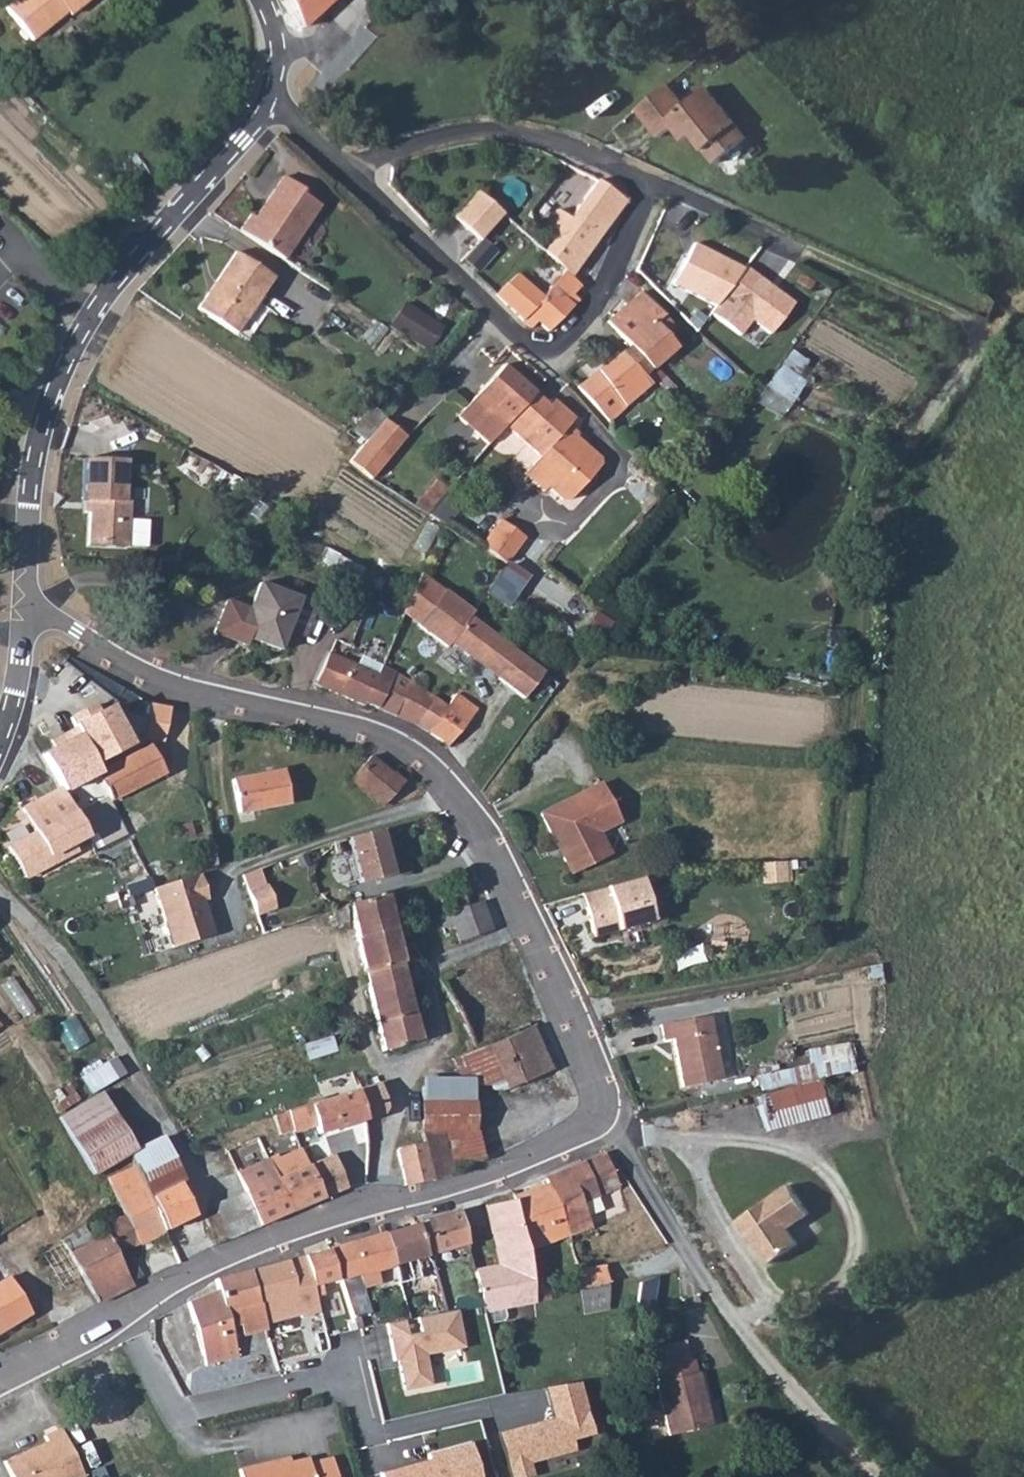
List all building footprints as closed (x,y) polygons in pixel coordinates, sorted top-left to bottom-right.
[(3,5),(31,36),(64,11),(68,13),(85,0),(9,0),(3,5)] [(300,25),(327,0),(287,0),(300,25)] [(708,153),(740,126),(706,87),(684,106),(667,86),(637,111),(659,137),(672,127),(685,143),(693,136),(708,153)] [(708,153),(719,165),(750,138),(740,126),(708,153)] [(304,169),(294,182),(305,190),(303,192),(313,201),(325,186),(304,169)] [(250,209),(239,227),(283,258),(320,205),(313,201),(303,192),(305,190),(294,182),(283,172),(254,212),(250,209)] [(571,216),(597,239),(624,199),(597,180),(571,216)] [(475,189),(452,216),(479,238),(501,212),(475,189)] [(572,277),(586,256),(597,239),(571,216),(570,219),(558,211),(544,227),(557,236),(546,253),(559,265),(566,270),(572,277)] [(716,305),(745,268),(695,243),(674,284),(716,305)] [(272,276),(235,249),(196,304),(233,332),(272,276)] [(507,268),(516,261),(502,250),(494,258),(507,268)] [(541,295),(566,270),(559,265),(537,291),(541,295)] [(716,305),(710,312),(738,334),(749,320),(768,335),(792,305),(745,268),(716,305)] [(581,283),(572,277),(566,270),(541,295),(537,291),(515,274),(501,288),(495,294),(531,328),(539,320),(549,329),(580,297),(573,292),(581,283)] [(665,334),(670,325),(639,292),(608,319),(624,338),(651,366),(676,344),(665,334)] [(415,347),(429,324),(403,308),(388,331),(415,347)] [(439,331),(429,324),(415,347),(425,353),(439,331)] [(624,338),(614,344),(621,352),(644,373),(649,372),(651,366),(624,338)] [(792,351),(759,394),(784,413),(802,388),(789,378),(803,359),(792,351)] [(649,379),(652,376),(649,372),(644,373),(621,352),(580,387),(608,419),(652,383),(649,379)] [(502,428),(534,392),(503,364),(454,418),(486,446),(502,428)] [(11,389),(5,404),(16,408),(23,393),(11,389)] [(534,392),(502,428),(535,458),(528,465),(547,482),(543,486),(558,500),(565,499),(593,467),(593,459),(569,438),(559,429),(562,426),(568,419),(547,400),(545,402),(534,392)] [(365,407),(347,433),(363,445),(381,418),(365,407)] [(406,433),(383,418),(363,445),(346,465),(369,481),(406,433)] [(559,429),(569,438),(572,434),(562,426),(559,429)] [(86,456),(83,500),(91,500),(88,543),(128,545),(131,500),(125,500),(128,459),(86,456)] [(547,482),(528,465),(519,475),(538,492),(543,486),(547,482)] [(417,504),(440,518),(456,490),(434,477),(417,504)] [(515,554),(522,544),(498,523),(478,549),(505,565),(515,554)] [(498,572),(488,594),(511,604),(521,582),(498,572)] [(410,581),(389,627),(405,637),(432,594),(410,581)] [(296,598),(256,582),(246,609),(221,599),(208,632),(233,642),(236,634),(242,637),(276,650),(296,598)] [(432,594),(405,637),(444,662),(446,657),(518,706),(542,671),(464,621),(467,617),(432,594)] [(236,634),(233,642),(239,645),(242,637),(236,634)] [(375,708),(391,671),(379,664),(374,672),(326,654),(313,683),(362,705),(364,703),(375,708)] [(393,715),(407,680),(391,671),(375,708),(393,715)] [(412,675),(407,680),(393,715),(414,725),(432,696),(422,690),(425,683),(424,678),(422,676),(418,675),(412,675)] [(424,731),(447,746),(473,709),(452,693),(444,704),(424,731)] [(414,725),(424,731),(444,704),(432,696),(414,725)] [(76,729),(92,759),(127,740),(105,698),(69,717),(76,729)] [(59,787),(96,768),(92,759),(76,729),(39,749),(59,787)] [(146,745),(95,773),(110,801),(161,773),(146,745)] [(369,756),(350,779),(381,805),(402,782),(393,772),(389,774),(369,756)] [(280,770),(229,781),(236,813),(287,803),(280,770)] [(596,830),(619,819),(600,782),(540,812),(566,861),(583,867),(609,854),(596,830)] [(83,836),(57,788),(19,808),(30,829),(24,833),(7,842),(5,843),(23,877),(50,864),(46,855),(68,844),(83,836)] [(1,832),(7,842),(24,833),(19,823),(1,832)] [(386,853),(382,855),(375,827),(343,835),(356,884),(387,875),(385,865),(389,864),(386,853)] [(72,852),(68,844),(46,855),(50,864),(72,852)] [(208,848),(199,850),(202,865),(212,864),(208,848)] [(782,864),(757,865),(758,884),(783,883),(782,864)] [(196,874),(152,889),(171,948),(212,935),(200,901),(205,899),(196,874)] [(640,877),(581,891),(592,935),(651,921),(640,877)] [(265,883),(245,889),(255,915),(274,909),(265,883)] [(436,891),(444,913),(467,905),(459,884),(436,891)] [(391,928),(383,897),(346,906),(332,909),(334,923),(350,919),(354,937),(391,928)] [(491,929),(479,900),(467,905),(444,913),(438,915),(443,927),(453,924),(458,940),(491,929)] [(391,928),(354,937),(363,971),(410,961),(404,939),(393,940),(391,928)] [(478,983),(508,969),(499,949),(469,964),(478,983)] [(410,961),(363,971),(374,1020),(412,1012),(405,983),(415,981),(410,961)] [(439,978),(449,997),(478,983),(469,964),(439,978)] [(532,1025),(508,969),(478,983),(503,1035),(532,1025)] [(474,1046),(503,1035),(478,983),(449,997),(474,1046)] [(381,1049),(419,1039),(412,1012),(374,1020),(381,1049)] [(660,1039),(671,1038),(680,1083),(722,1077),(710,1014),(658,1024),(660,1039)] [(550,1069),(532,1025),(488,1044),(506,1084),(508,1087),(550,1069)] [(351,1029),(328,1037),(331,1046),(339,1044),(341,1048),(356,1043),(351,1029)] [(757,1076),(761,1093),(816,1080),(854,1071),(850,1054),(852,1053),(849,1041),(807,1051),(810,1063),(780,1070),(760,1075),(757,1076)] [(488,1044),(452,1058),(464,1085),(472,1085),(506,1084),(488,1044)] [(128,1078),(115,1060),(88,1076),(98,1093),(128,1078)] [(759,1069),(760,1075),(780,1070),(779,1065),(759,1069)] [(761,1093),(756,1095),(764,1127),(824,1113),(816,1080),(761,1093)] [(378,1082),(355,1090),(364,1120),(384,1113),(388,1107),(378,1082)] [(472,1085),(464,1085),(421,1085),(421,1103),(472,1102),(472,1085)] [(285,1112),(290,1129),(291,1132),(313,1126),(317,1133),(364,1120),(355,1090),(285,1112)] [(131,1152),(98,1093),(58,1118),(92,1176),(125,1155),(131,1152)] [(421,1103),(422,1130),(440,1131),(472,1130),(472,1102),(421,1103)] [(285,1112),(271,1116),(277,1134),(290,1129),(285,1112)] [(431,1178),(453,1174),(449,1162),(440,1131),(422,1130),(418,1131),(421,1143),(423,1142),(431,1178)] [(440,1131),(449,1162),(479,1154),(472,1130),(440,1131)] [(147,1198),(176,1183),(154,1141),(131,1152),(125,1155),(129,1162),(131,1166),(147,1198)] [(403,1183),(431,1178),(423,1142),(421,1143),(412,1145),(398,1148),(396,1152),(403,1183)] [(288,1211),(319,1198),(303,1160),(298,1147),(282,1154),(286,1162),(280,1163),(276,1153),(265,1159),(288,1211)] [(616,1184),(604,1152),(544,1178),(546,1182),(514,1195),(514,1196),(524,1249),(589,1223),(586,1214),(602,1208),(595,1192),(616,1184)] [(319,1198),(345,1187),(332,1154),(313,1161),(311,1157),(303,1160),(319,1198)] [(257,1224),(288,1211),(265,1159),(235,1172),(243,1191),(257,1224)] [(138,1243),(163,1230),(147,1198),(131,1166),(105,1180),(124,1216),(138,1243)] [(791,1182),(735,1216),(745,1232),(748,1230),(767,1260),(797,1242),(787,1226),(809,1212),(791,1182)] [(147,1198),(163,1230),(192,1215),(176,1183),(147,1198)] [(534,1296),(524,1249),(514,1196),(484,1204),(490,1234),(496,1233),(502,1264),(496,1265),(475,1269),(483,1311),(482,1312),(484,1322),(502,1318),(505,1318),(503,1306),(534,1300),(534,1296)] [(466,1242),(458,1210),(424,1219),(432,1250),(466,1242)] [(100,1301),(131,1285),(129,1280),(139,1275),(129,1256),(119,1262),(115,1255),(138,1243),(124,1216),(88,1235),(84,1227),(62,1238),(63,1241),(82,1276),(100,1301)] [(416,1224),(384,1232),(393,1265),(396,1275),(409,1272),(406,1261),(425,1256),(416,1224)] [(393,1265),(384,1232),(328,1248),(337,1278),(349,1322),(351,1330),(358,1328),(355,1316),(367,1313),(360,1287),(379,1282),(375,1269),(393,1265)] [(490,1234),(496,1265),(502,1264),(496,1233),(490,1234)] [(82,1276),(63,1241),(42,1252),(61,1287),(82,1276)] [(337,1278),(328,1248),(302,1255),(310,1286),(337,1278)] [(310,1286),(302,1255),(248,1270),(257,1302),(293,1292),(299,1312),(300,1316),(308,1314),(306,1303),(314,1301),(310,1286)] [(577,1289),(606,1283),(603,1267),(574,1272),(577,1289)] [(248,1270),(214,1279),(218,1292),(186,1301),(204,1364),(235,1355),(227,1327),(238,1324),(241,1335),(265,1328),(263,1322),(257,1302),(248,1270)] [(29,1314),(7,1277),(0,1281),(0,1332),(29,1314)] [(636,1310),(651,1312),(655,1280),(639,1287),(636,1310)] [(606,1307),(606,1283),(577,1289),(581,1312),(606,1307)] [(263,1322),(299,1312),(293,1292),(257,1302),(263,1322)] [(454,1307),(384,1321),(392,1360),(395,1360),(401,1389),(429,1384),(422,1353),(462,1345),(454,1307)] [(316,1331),(322,1329),(319,1321),(314,1323),(316,1331)] [(694,1372),(691,1358),(656,1367),(659,1382),(656,1382),(669,1434),(709,1424),(697,1372),(694,1372)] [(509,1476),(522,1476),(530,1475),(528,1463),(572,1447),(569,1438),(590,1432),(576,1380),(542,1386),(550,1415),(496,1431),(509,1476)] [(82,1422),(97,1455),(143,1434),(127,1401),(82,1422)] [(82,1476),(58,1426),(40,1434),(43,1440),(3,1460),(11,1476),(81,1476),(82,1476)] [(378,1476),(478,1476),(466,1441),(424,1453),(425,1455),(376,1471),(378,1476)] [(274,1460),(237,1468),(239,1476),(333,1476),(328,1458),(305,1463),(304,1458),(284,1463),(275,1465),(274,1460)] [(91,1476),(105,1476),(99,1466),(88,1471),(91,1476)]
